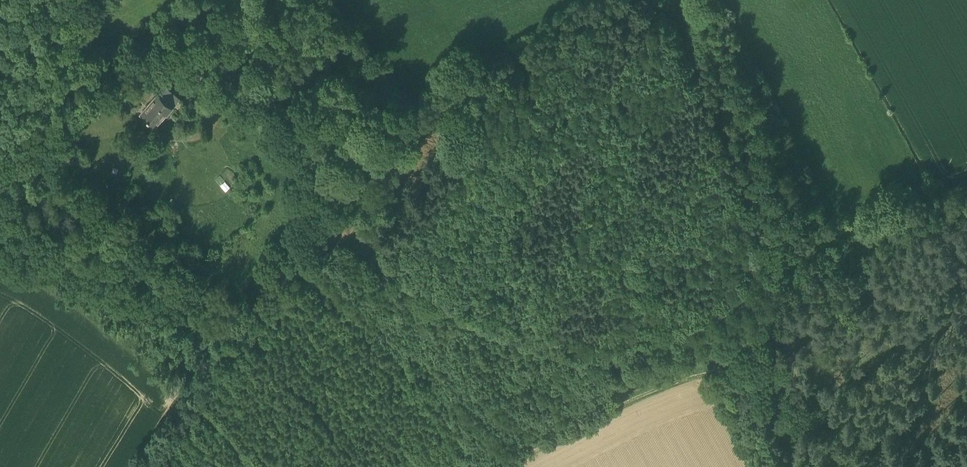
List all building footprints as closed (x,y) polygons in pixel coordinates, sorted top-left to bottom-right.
[(161,91),(157,95),(140,115),(155,128),(163,119),(167,114),(172,108),(178,100),(165,89),(163,92),(161,91)]
